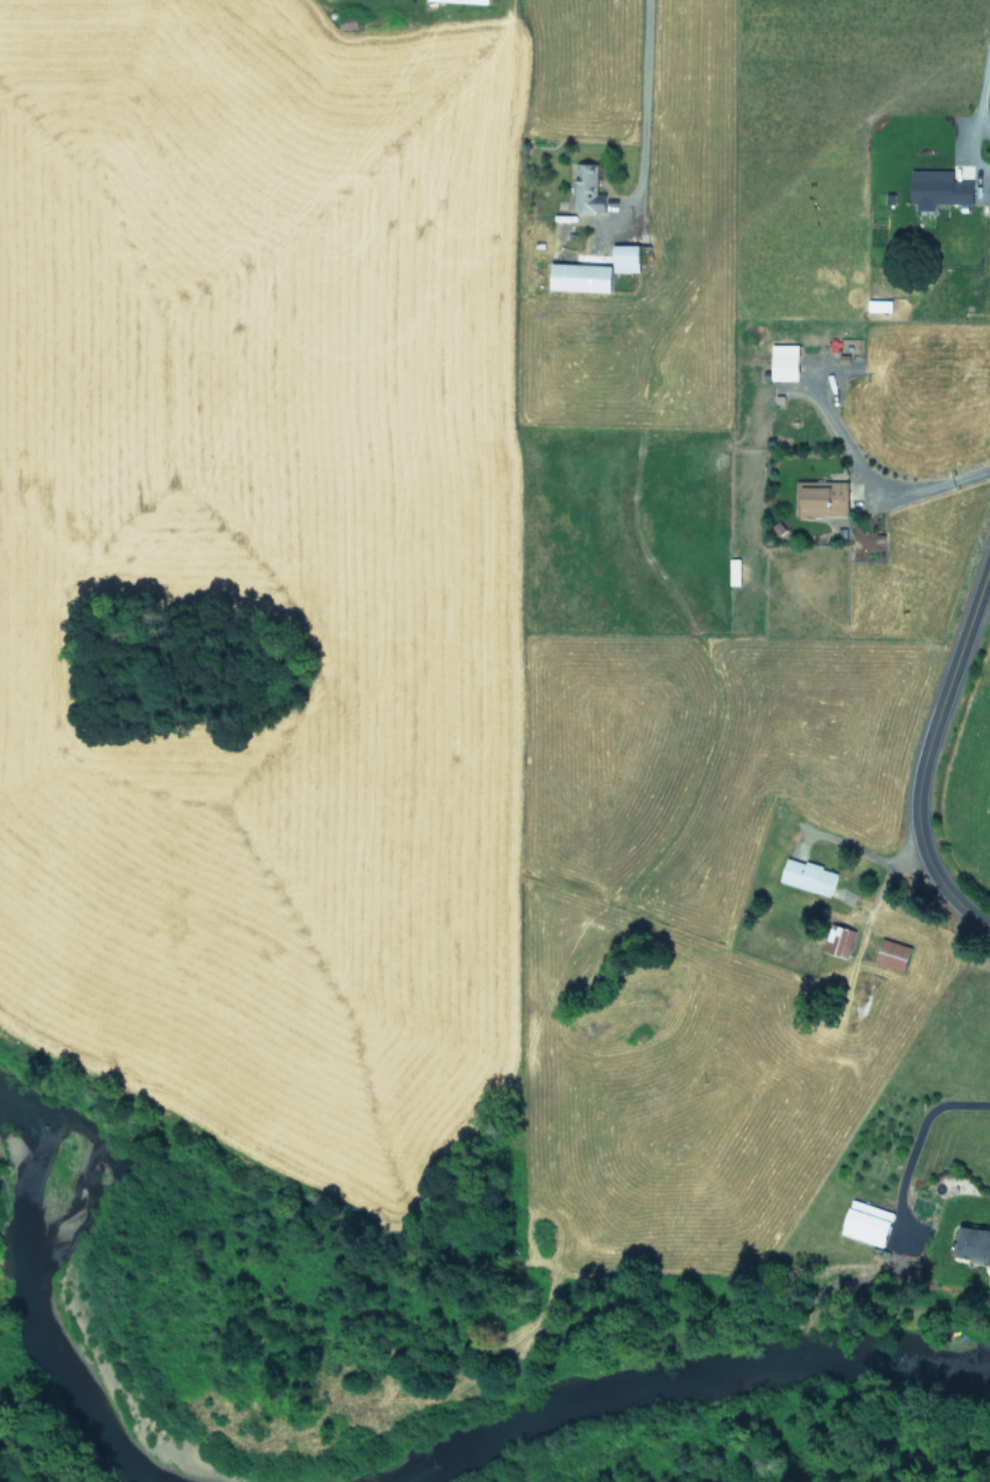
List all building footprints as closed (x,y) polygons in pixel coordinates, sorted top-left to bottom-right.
[(595,164),(576,164),(576,179),(572,179),(572,212),(602,212),(602,193),(594,193),(595,164)] [(914,210),(932,210),(932,203),(970,203),(970,181),(951,181),(951,171),(907,170),(907,203),(914,203),(914,210)] [(635,245),(609,245),(609,273),(636,272),(635,245)] [(546,290),(607,292),(607,265),(547,263),(546,290)] [(889,299),(865,299),(865,311),(889,311),(889,299)] [(768,380),(794,380),(795,344),(769,344),(768,380)] [(795,510),(802,509),(802,515),(846,514),(846,480),(795,481),(795,510)] [(777,880),(827,896),(835,871),(784,856),(777,880)] [(853,930),(830,923),(821,950),(844,957),(853,930)] [(872,963),(902,971),(909,945),(879,937),(872,963)] [(880,1246),(890,1211),(848,1198),(837,1233),(880,1246)] [(981,1256),(981,1264),(989,1265),(989,1235),(986,1235),(987,1228),(955,1225),(952,1253),(981,1256)]
